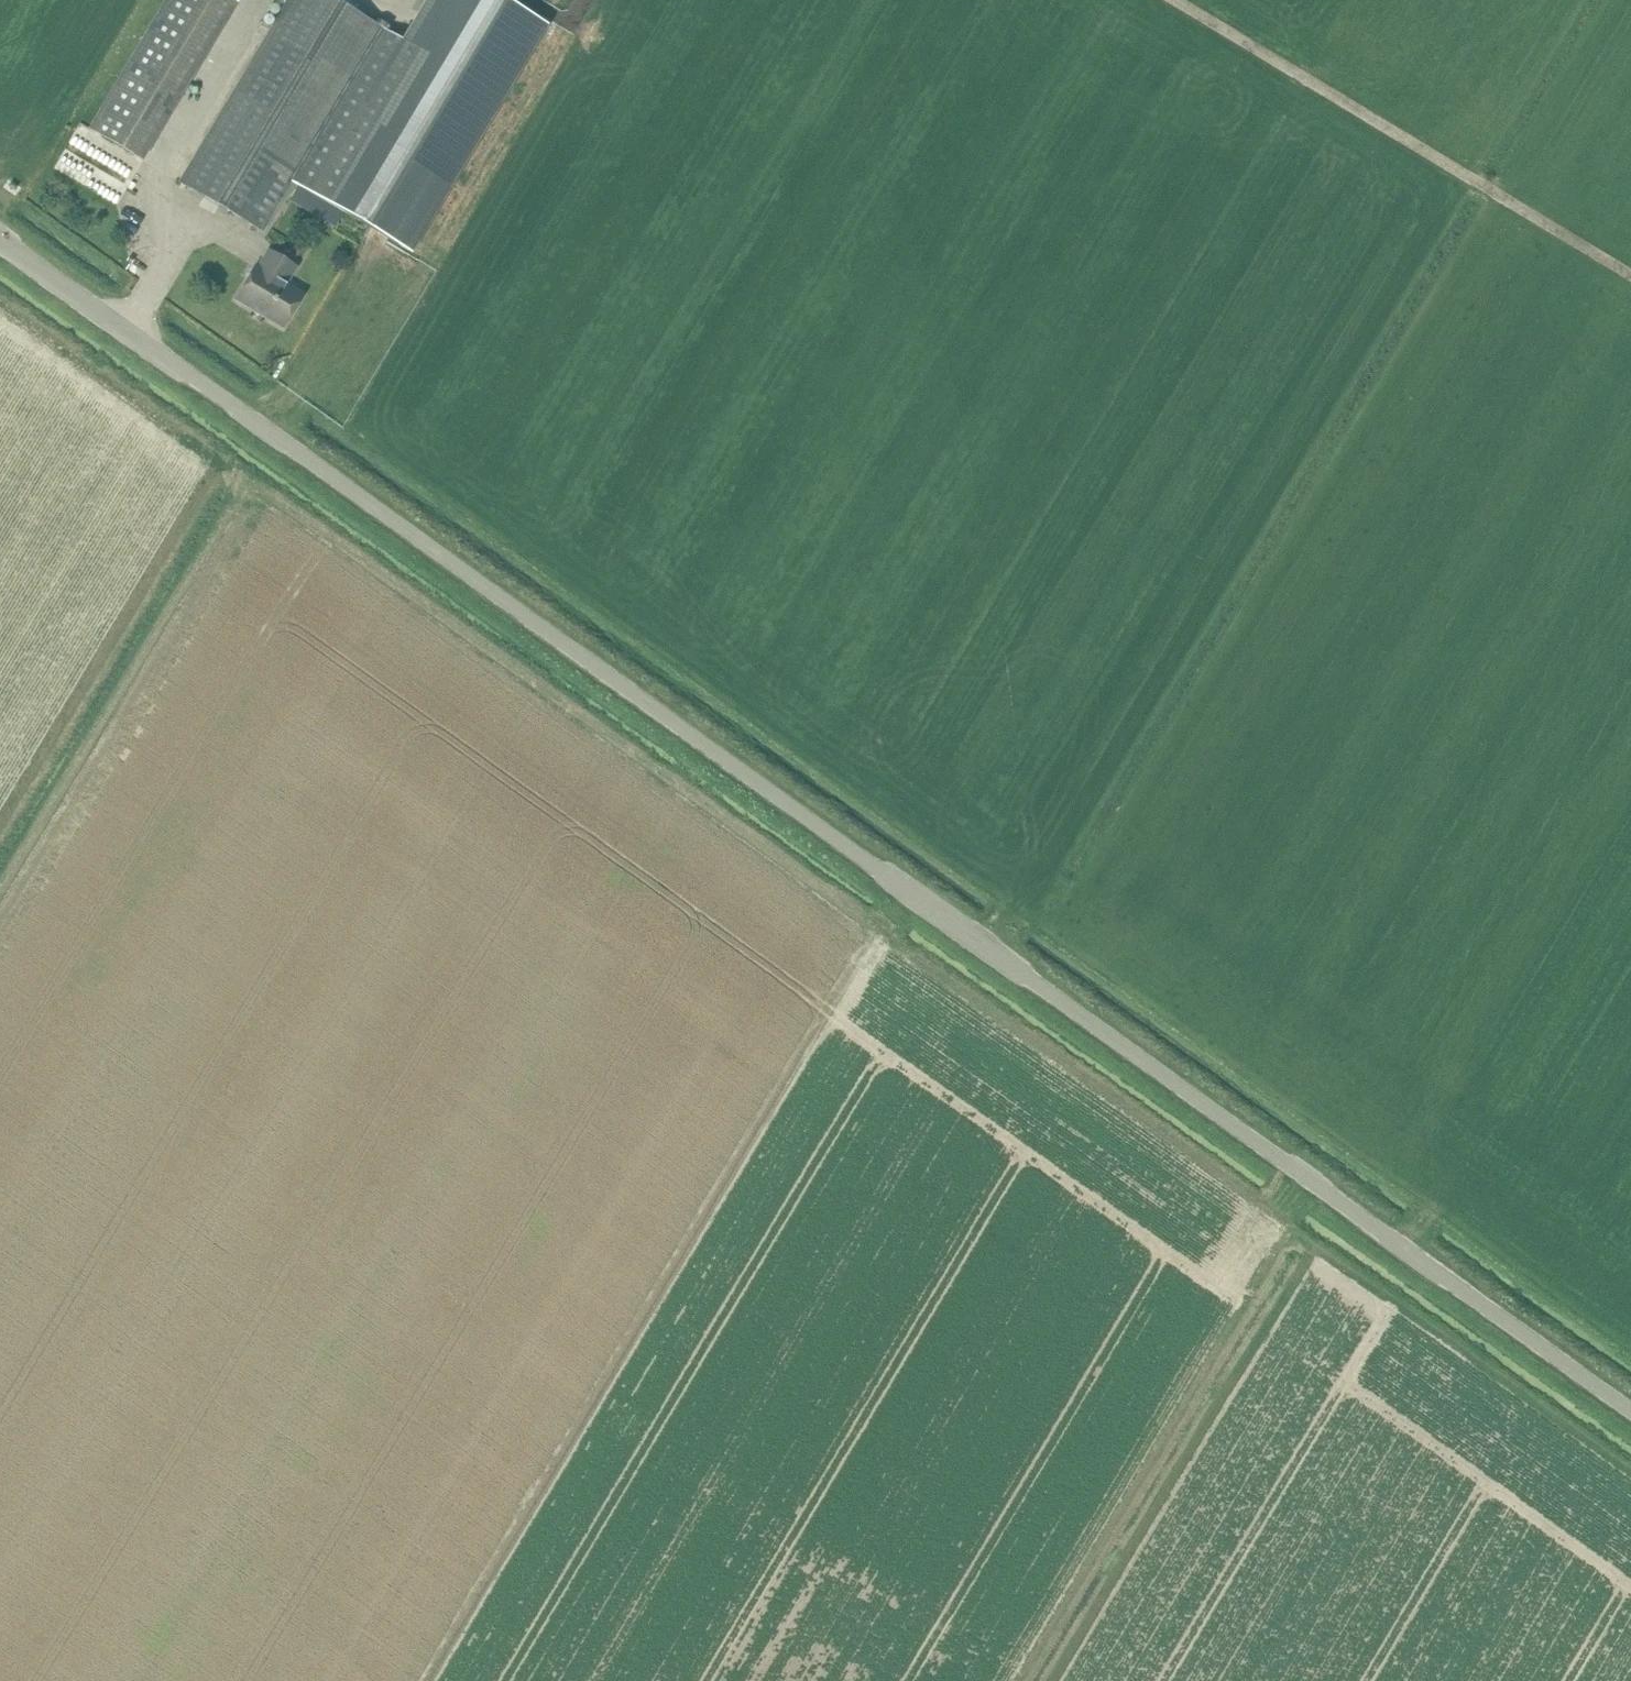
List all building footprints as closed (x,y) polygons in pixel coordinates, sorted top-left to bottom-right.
[(382,29),(334,0),(290,0),(181,183),(262,231),(291,181),(298,185),(313,194),(412,253),(548,26),(505,0),(425,0),(401,40),(382,29)] [(142,39),(129,62),(182,93),(195,70),(142,39)] [(88,135),(76,153),(97,167),(109,148),(88,135)] [(131,141),(126,150),(143,160),(148,152),(131,141)] [(72,159),(67,169),(128,202),(134,192),(72,159)] [(313,194),(298,185),(290,199),(305,207),(313,194)] [(284,288),(296,268),(268,251),(257,268),(255,267),(236,299),(283,328),(302,295),(301,295),(300,297),(284,288)]
